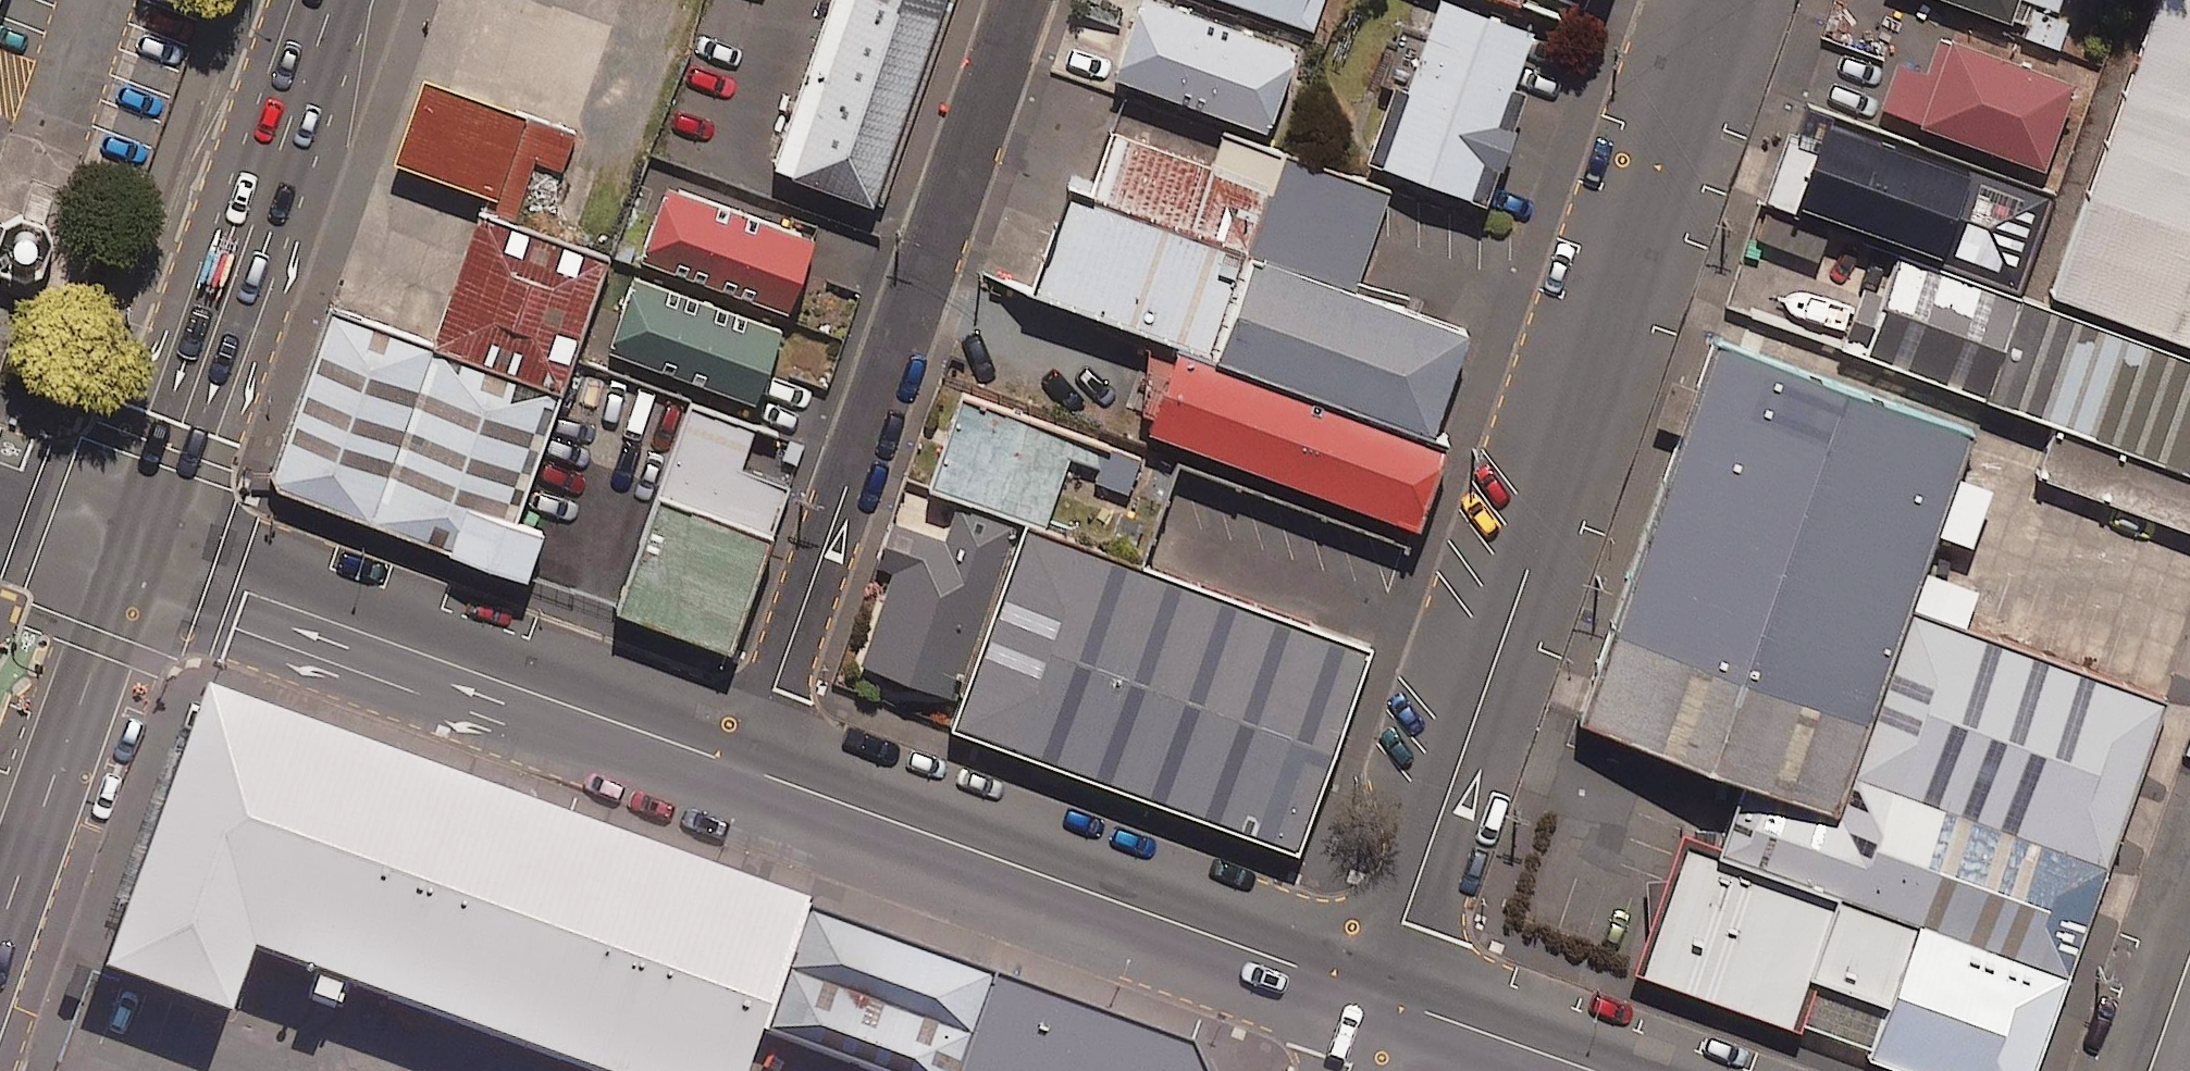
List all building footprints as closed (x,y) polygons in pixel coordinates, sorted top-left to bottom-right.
[(10,0),(0,0),(0,27),(10,0)] [(790,174),(886,209),(962,0),(853,0),(790,174)] [(1168,0),(1145,0),(1118,72),(1270,128),(1300,49),(1168,0)] [(1315,25),(1323,0),(1239,0),(1315,25)] [(1459,0),(1438,0),(1427,32),(1402,23),(1382,79),(1394,84),(1367,158),(1486,201),(1527,88),(1513,82),(1534,27),(1459,0)] [(2011,20),(2012,18),(2029,24),(2037,1),(2058,8),(2061,0),(1955,0),(2011,20)] [(2053,292),(2189,341),(2189,0),(2158,0),(2053,292)] [(1897,57),(1880,104),(2043,163),(2074,79),(1953,35),(1951,39),(1938,35),(1926,67),(1897,57)] [(561,118),(430,71),(399,154),(531,201),(561,118)] [(2055,191),(1809,103),(1802,123),(1793,120),(1764,202),(1898,249),(2019,293),(2055,191)] [(1283,153),(1224,132),(1212,164),(1112,129),(1089,192),(1250,249),(1283,153)] [(1283,153),(1250,249),(1407,305),(1410,297),(1358,279),(1390,190),(1283,153)] [(840,230),(688,175),(656,263),(808,318),(840,230)] [(1070,185),(1033,288),(1149,329),(1213,353),(1250,249),(1089,192),(1070,185)] [(449,332),(592,383),(638,257),(496,205),(449,332)] [(22,233),(18,235),(15,237),(12,241),(11,246),(12,250),(13,254),(16,257),(20,260),(25,261),(29,260),(33,258),(36,255),(38,252),(39,248),(39,245),(38,241),(36,238),(33,235),(29,234),(26,233),(22,233)] [(1213,353),(1431,431),(1468,328),(1407,305),(1250,249),(1213,353)] [(1898,249),(1882,293),(1863,287),(1842,345),(2059,423),(2041,473),(2189,527),(2189,355),(2019,293),(1898,249)] [(811,329),(653,272),(629,336),(788,393),(811,329)] [(449,332),(346,295),(279,481),(524,569),(592,383),(449,332)] [(1213,353),(1149,329),(1142,411),(1152,415),(1147,430),(1418,524),(1446,438),(1431,431),(1213,353)] [(1972,429),(1717,337),(1578,718),(1746,780),(1839,813),(1853,775),(1912,608),(1941,533),(1973,545),(1994,490),(1955,476),(1972,429)] [(1140,456),(964,394),(931,486),(1044,526),(1069,456),(1099,467),(1094,481),(1127,492),(1140,456)] [(797,490),(682,448),(627,600),(742,641),(797,490)] [(1001,559),(890,520),(874,565),(891,571),(860,662),(953,695),(1001,559)] [(1370,646),(1023,523),(950,728),(1296,851),(1370,646)] [(2165,697),(1912,608),(1853,775),(2106,864),(2165,697)] [(341,940),(410,749),(217,679),(113,963),(233,1006),(257,940),(332,966),(341,940)] [(841,905),(410,749),(341,940),(703,1070),(780,1070),(797,1025),(841,905)] [(1839,893),(1918,921),(2067,975),(2106,864),(1853,775),(1839,813),(1746,780),(1721,850),(1839,893)] [(1721,850),(1682,837),(1633,972),(1791,1029),(1811,977),(1888,1005),(1918,921),(1839,893),(1721,850)] [(841,905),(797,1025),(924,1070),(981,1070),(1018,970),(841,905)] [(2067,975),(1918,921),(1888,1005),(1869,1054),(1917,1070),(2032,1070),(2067,975)] [(1018,970),(981,1070),(1226,1070),(1235,1046),(1018,970)]
